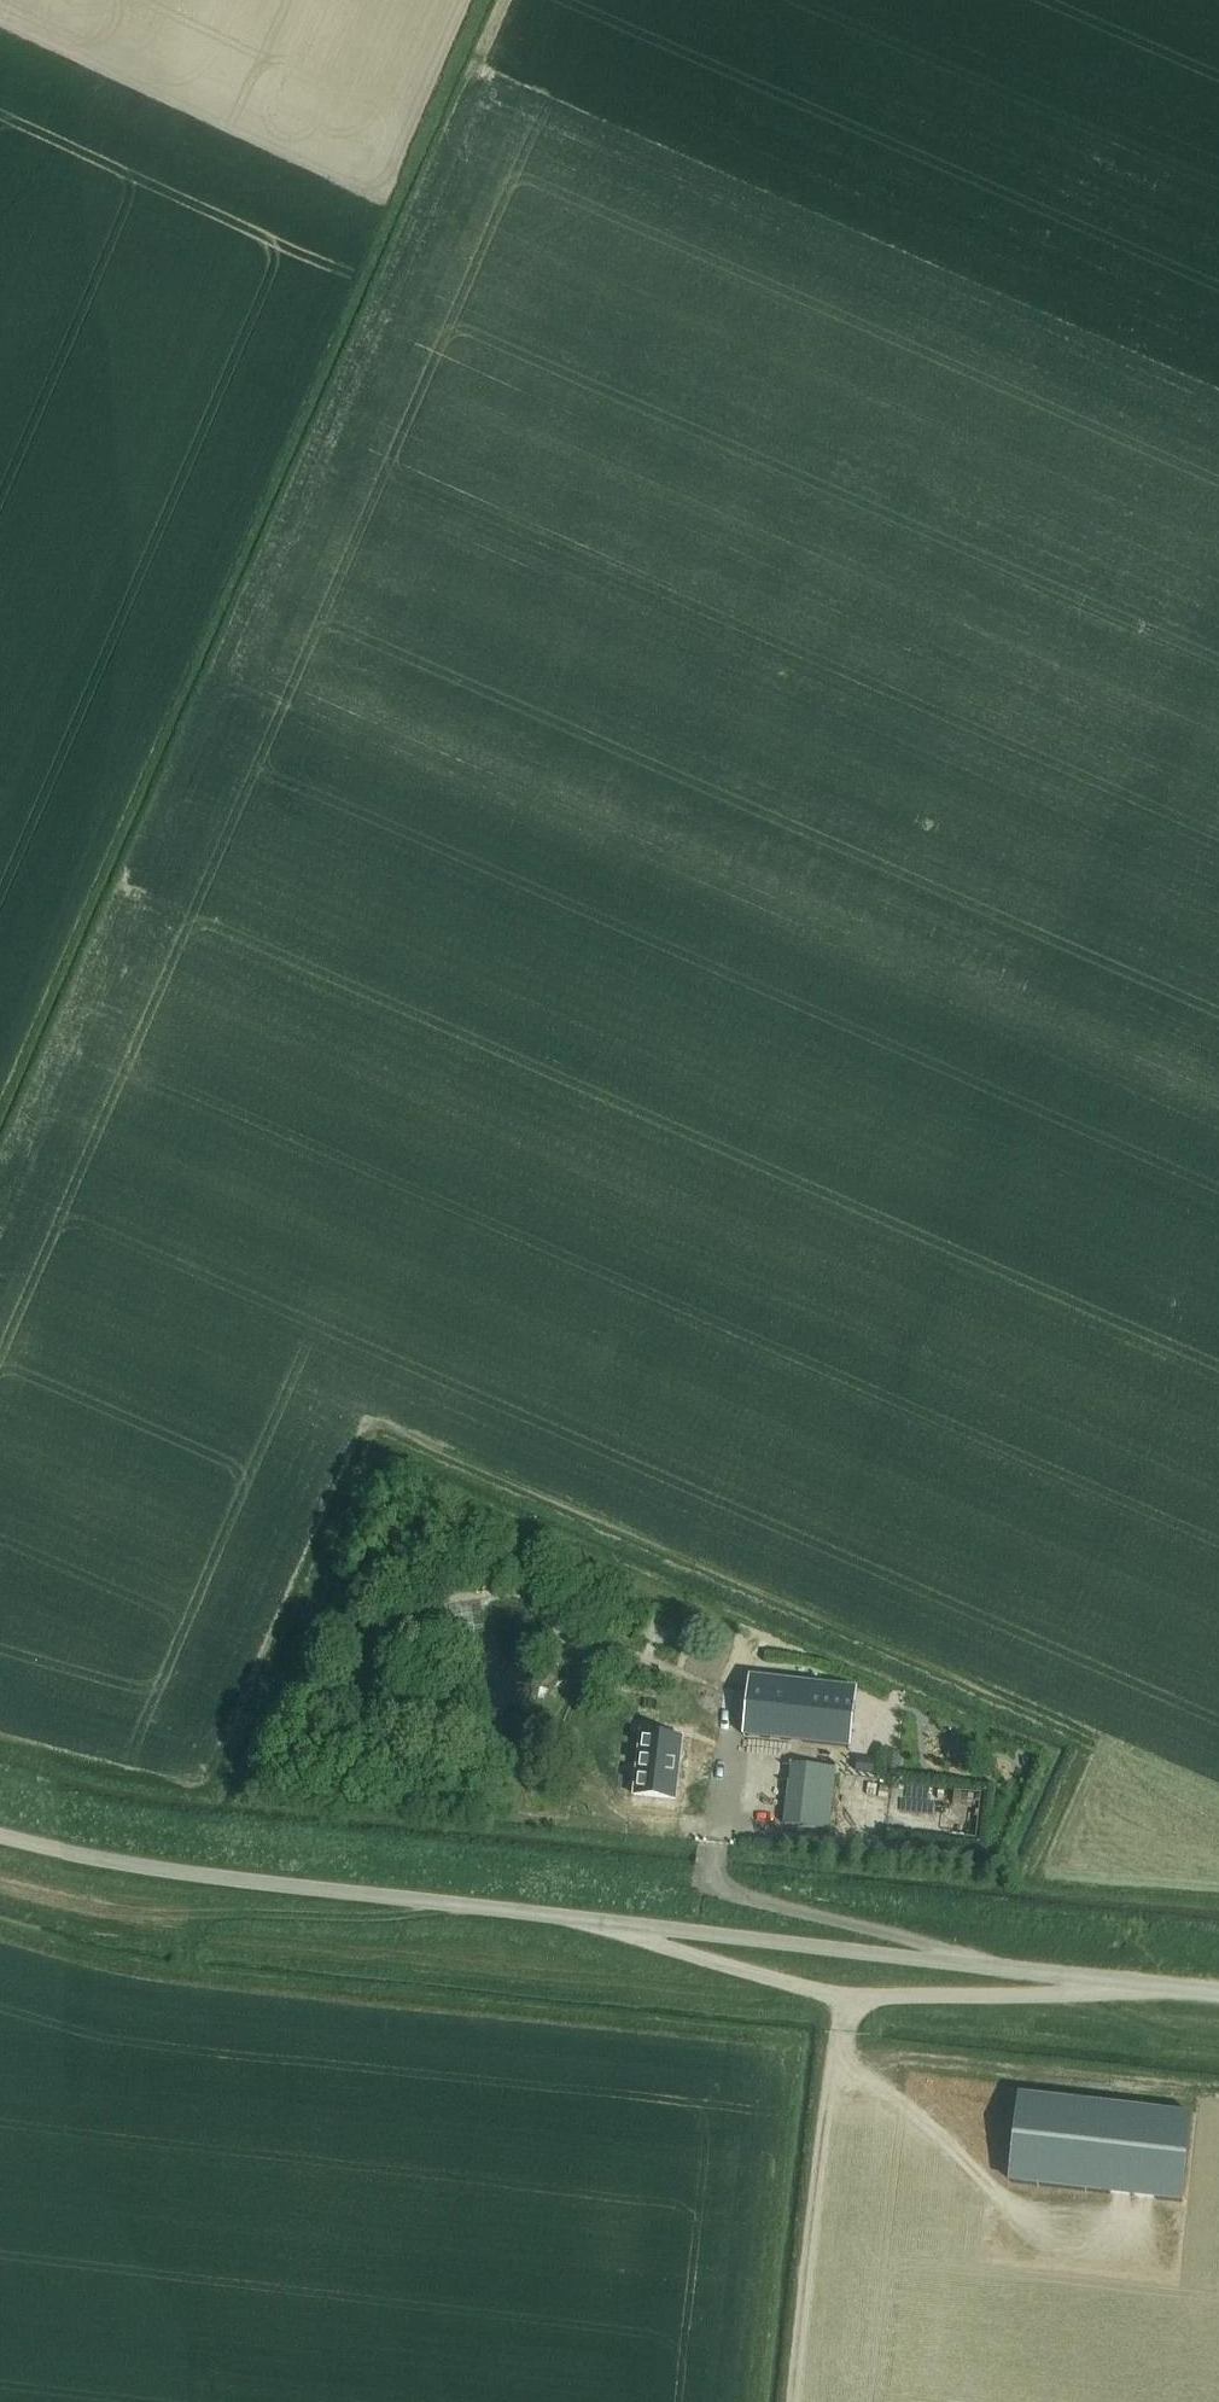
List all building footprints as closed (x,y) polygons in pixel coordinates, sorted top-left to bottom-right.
[(749,1689),(743,1736),(854,1749),(859,1702),(749,1689)] [(675,1800),(677,1776),(682,1738),(645,1734),(638,1796),(675,1800)] [(791,1762),(784,1822),(828,1827),(830,1805),(834,1767),(791,1762)] [(979,1860),(983,1802),(887,1796),(884,1854),(979,1860)] [(1022,2095),(1012,2183),(1181,2202),(1191,2114),(1022,2095)]
